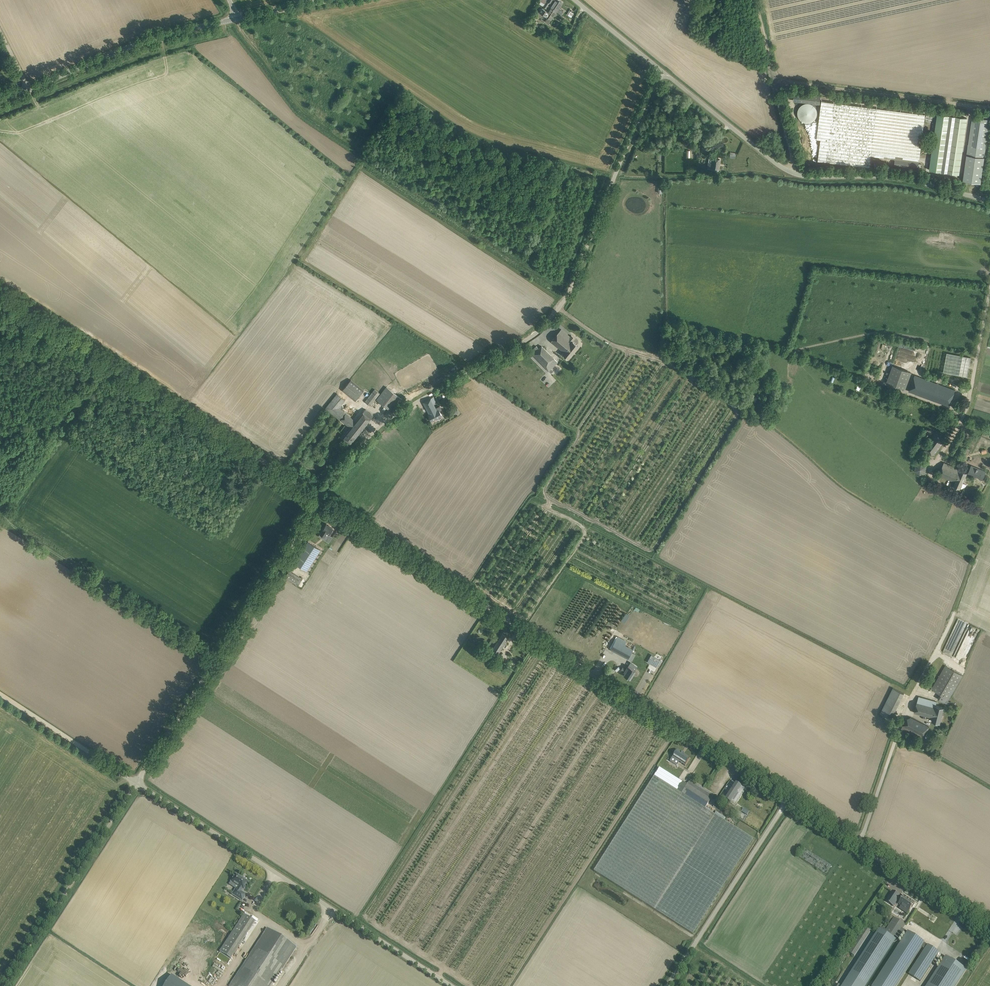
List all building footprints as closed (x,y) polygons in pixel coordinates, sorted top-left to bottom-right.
[(560,6),(562,2),(559,0),(549,0),(548,0),(540,0),(545,3),(544,4),(549,5),(557,11),(560,6)] [(556,13),(557,11),(549,5),(544,4),(543,6),(547,8),(545,10),(542,8),(540,12),(544,15),(542,18),(543,19),(545,21),(546,21),(548,17),(551,19),(554,15),(556,16),(557,14),(556,13)] [(821,139),(819,161),(851,164),(852,156),(853,157),(853,153),(844,152),(849,104),(822,101),(818,139),(821,139)] [(798,113),(798,114),(798,115),(798,116),(798,117),(799,118),(799,119),(800,119),(800,120),(801,121),(802,121),(803,122),(804,122),(805,123),(806,123),(807,123),(808,123),(809,123),(810,123),(811,122),(812,122),(813,121),(814,121),(815,120),(815,119),(816,119),(816,118),(817,117),(817,116),(817,115),(817,114),(817,113),(817,112),(817,111),(817,110),(817,109),(816,108),(816,107),(815,106),(814,105),(813,105),(813,104),(812,104),(811,104),(810,103),(809,103),(808,103),(807,103),(806,103),(805,103),(804,104),(803,104),(802,104),(802,105),(801,105),(800,106),(800,107),(799,107),(799,108),(798,109),(798,110),(798,111),(798,112),(798,113)] [(924,128),(924,113),(912,113),(912,116),(914,117),(912,120),(916,120),(916,121),(920,121),(920,124),(919,127),(918,127),(918,130),(916,130),(915,133),(912,137),(912,142),(916,144),(913,144),(913,148),(912,149),(914,149),(915,148),(918,149),(916,152),(919,152),(921,153),(921,137),(920,136),(924,128)] [(930,131),(928,147),(933,148),(930,170),(959,174),(967,118),(938,114),(935,132),(930,131)] [(972,117),(963,180),(981,183),(989,119),(972,117)] [(718,169),(719,164),(720,159),(709,158),(708,168),(715,169),(714,169),(715,169),(718,169)] [(918,168),(918,163),(919,162),(895,160),(895,161),(895,166),(918,168)] [(570,337),(561,329),(557,334),(551,341),(564,352),(562,354),(568,358),(578,346),(573,341),(575,338),(571,335),(570,337)] [(554,358),(542,346),(539,349),(536,346),(531,352),(549,371),(558,362),(554,358)] [(946,353),(943,372),(967,377),(971,357),(946,353)] [(886,383),(905,390),(912,372),(892,365),(886,383)] [(916,372),(909,391),(915,393),(949,406),(955,390),(939,384),(936,383),(936,380),(929,377),(928,380),(921,377),(922,374),(916,372)] [(355,400),(364,390),(351,379),(343,390),(355,400)] [(402,399),(398,396),(386,387),(376,399),(392,412),(402,399)] [(370,405),(380,393),(375,389),(365,402),(370,405)] [(373,415),(369,412),(365,409),(363,412),(355,421),(339,408),(345,400),(337,393),(325,408),(350,428),(343,437),(351,443),(373,415)] [(436,401),(433,397),(424,402),(426,405),(425,406),(430,415),(428,415),(431,420),(442,415),(439,410),(441,409),(440,406),(435,408),(433,403),(436,401)] [(940,415),(934,412),(930,420),(932,422),(932,423),(934,424),(935,423),(940,415)] [(947,437),(943,434),(937,430),(922,450),(932,457),(947,437)] [(926,472),(927,465),(921,461),(915,464),(915,471),(920,474),(926,472)] [(957,468),(949,464),(944,462),(938,475),(955,482),(953,486),(960,488),(967,472),(961,470),(960,471),(956,469),(957,468)] [(971,466),(969,473),(980,477),(983,470),(971,466)] [(326,523),(318,536),(325,540),(329,542),(332,537),(329,534),(333,528),(326,523)] [(308,541),(294,562),(307,570),(321,549),(308,541)] [(289,570),(285,577),(296,584),(300,577),(289,570)] [(968,645),(973,647),(980,629),(970,625),(965,638),(962,637),(962,639),(963,640),(957,655),(956,658),(962,660),(968,645)] [(497,655),(506,640),(509,636),(502,631),(497,639),(493,637),(486,648),(487,649),(485,652),(491,655),(493,652),(497,655)] [(618,636),(610,649),(628,658),(635,646),(618,636)] [(660,660),(651,655),(647,662),(656,667),(660,660)] [(623,667),(621,670),(625,672),(624,675),(630,679),(635,670),(628,666),(626,669),(623,667)] [(963,676),(950,668),(945,666),(932,689),(941,694),(938,698),(942,701),(948,704),(950,702),(948,701),(963,676)] [(892,687),(882,714),(890,717),(892,711),(896,713),(905,692),(892,687)] [(937,702),(919,697),(917,702),(917,701),(914,712),(933,718),(932,721),(940,723),(944,707),(936,705),(937,702)] [(929,726),(915,719),(911,717),(910,717),(906,719),(905,718),(901,729),(923,740),(929,726)] [(677,765),(679,761),(685,765),(689,758),(677,750),(672,757),(673,757),(670,761),(677,765)] [(682,782),(676,778),(660,767),(657,772),(654,776),(623,825),(594,871),(655,910),(689,931),(693,933),(753,838),(749,836),(705,808),(714,795),(690,780),(687,785),(683,782),(682,782)] [(735,782),(724,799),(730,803),(732,799),(734,800),(738,794),(736,793),(741,786),(735,782)] [(826,874),(832,866),(803,848),(798,856),(826,874)] [(248,882),(236,874),(232,881),(236,884),(236,885),(239,886),(237,889),(236,888),(232,894),(242,901),(246,895),(241,892),(243,889),(244,889),(248,882)] [(900,896),(893,891),(886,901),(893,906),(898,900),(900,902),(899,904),(905,908),(905,907),(909,910),(909,911),(912,906),(913,907),(915,904),(914,903),(915,902),(904,895),(902,898),(900,897),(900,896)] [(243,913),(221,952),(234,959),(256,920),(243,913)] [(867,985),(901,932),(906,935),(875,983),(873,985),(896,985),(922,947),(925,949),(909,974),(920,982),(939,952),(936,950),(925,942),(924,943),(919,939),(920,939),(908,932),(904,930),(905,929),(903,928),(901,927),(903,923),(894,917),(892,921),(889,925),(886,930),(881,927),(843,985),(842,984),(841,985),(866,985),(867,985)] [(267,929),(229,985),(271,985),(296,948),(267,929)] [(966,969),(946,956),(927,985),(956,985),(966,969)] [(165,985),(183,985),(170,977),(165,985)]
